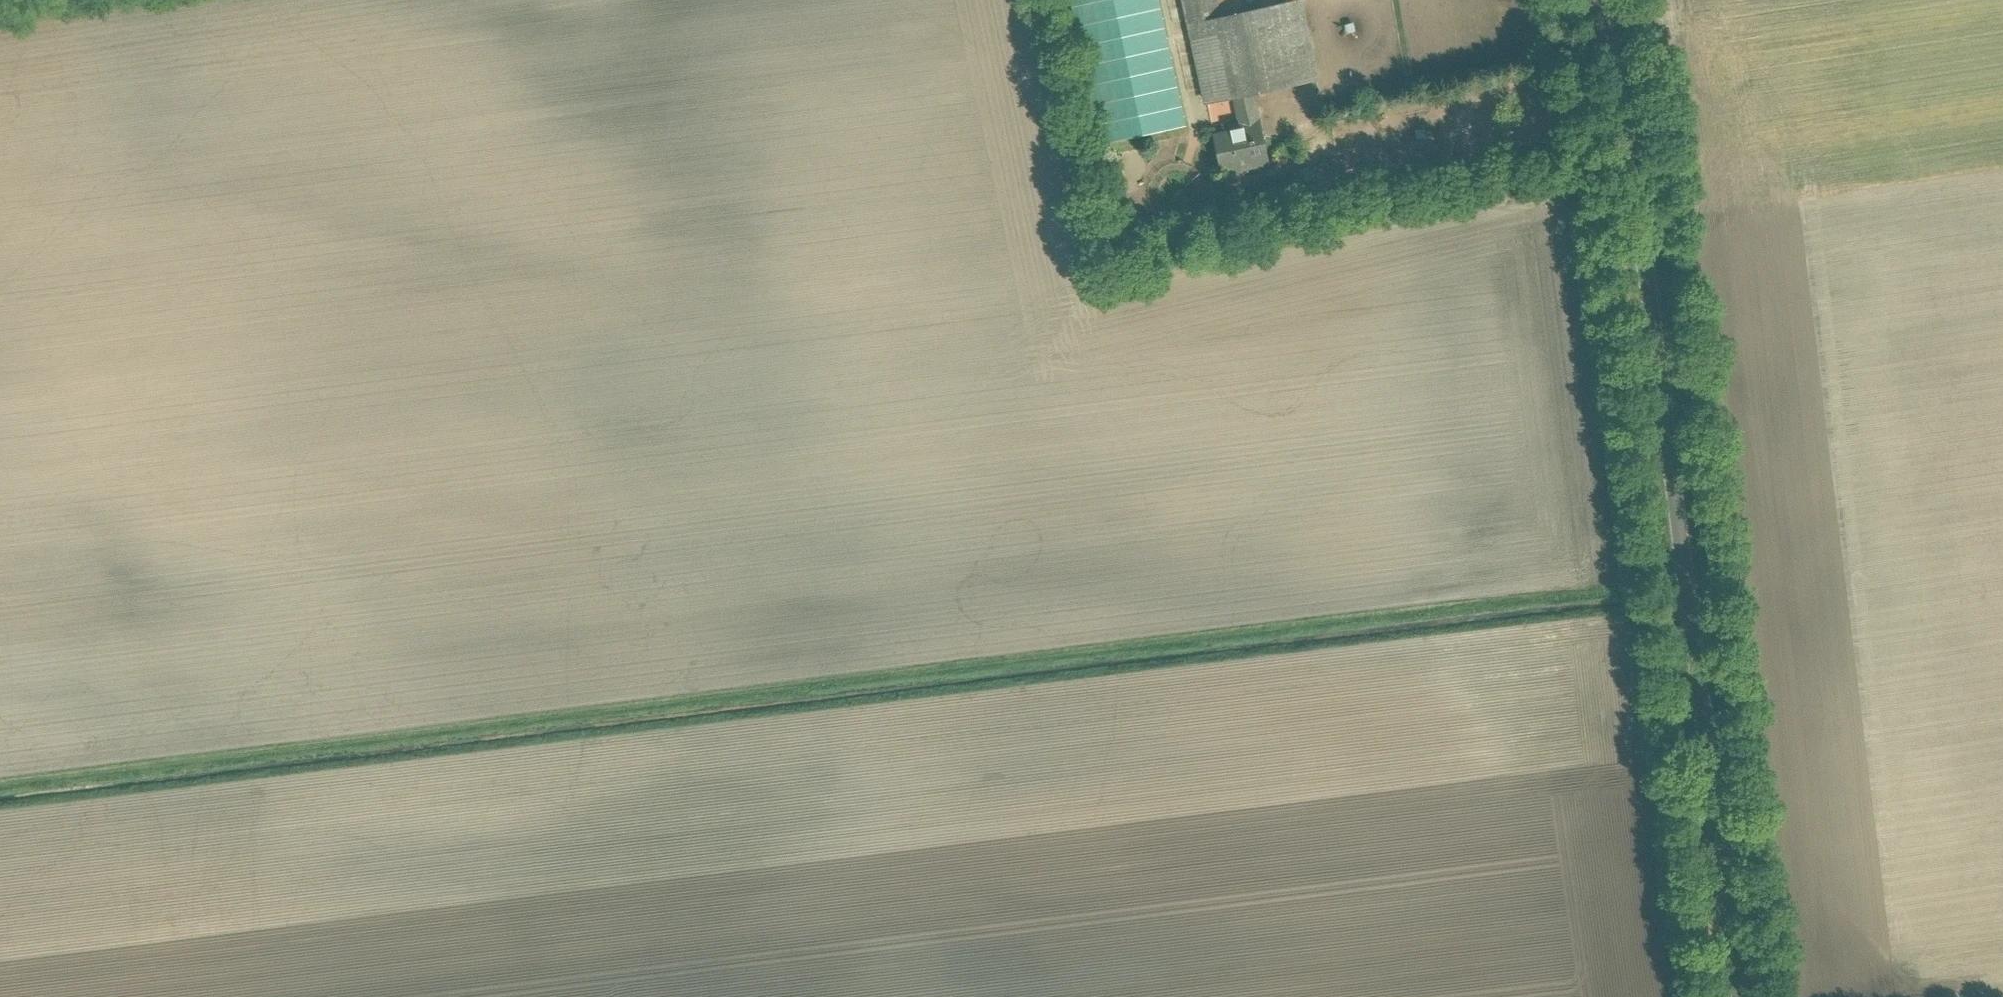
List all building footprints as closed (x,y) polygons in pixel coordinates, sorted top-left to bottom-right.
[(1095,142),(1184,125),(1160,0),(1068,0),(1095,142)] [(1196,105),(1223,99),(1231,134),(1202,140),(1208,166),(1254,156),(1241,95),(1301,82),(1283,1),(1206,19),(1201,0),(1173,0),(1196,105)]
